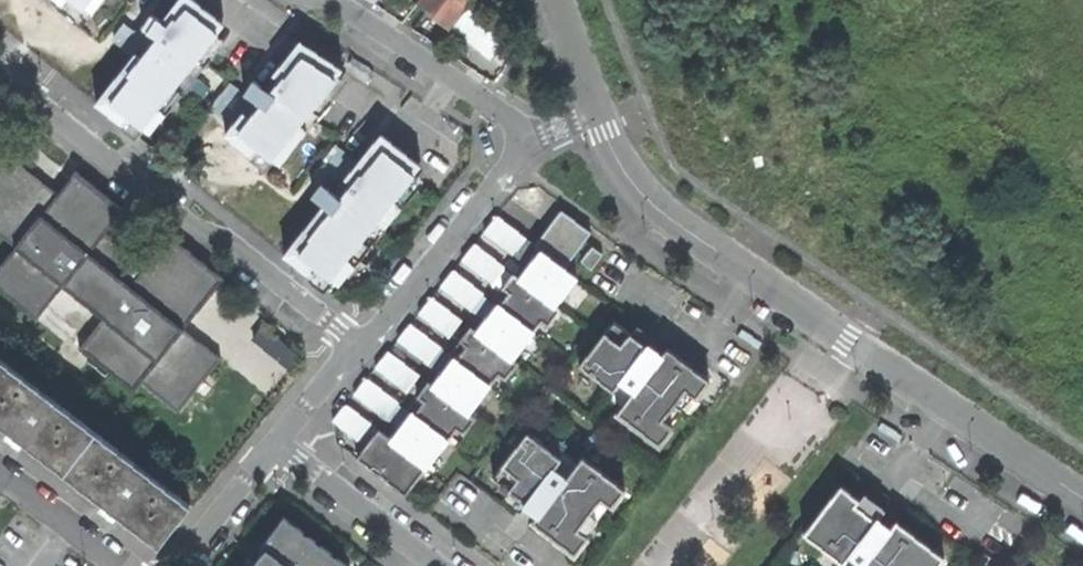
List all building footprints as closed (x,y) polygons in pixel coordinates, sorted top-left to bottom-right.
[(83,25),(103,0),(53,0),(83,25)] [(115,104),(148,130),(238,21),(214,1),(213,0),(187,0),(115,104)] [(508,34),(468,2),(470,0),(418,0),(416,2),(448,28),(451,25),(469,40),(490,57),(508,34)] [(288,85),(279,95),(300,110),(306,113),(343,68),(321,54),(300,40),(273,72),(288,85)] [(212,104),(233,122),(243,110),(250,101),(230,83),(212,104)] [(233,122),(225,132),(251,154),(259,146),(279,162),(307,127),(299,121),(294,117),(300,110),(279,95),(257,120),(243,110),(233,122)] [(299,121),(306,113),(300,110),(294,117),(299,121)] [(356,163),(345,177),(359,189),(338,214),(324,204),(283,253),(310,275),(318,266),(337,282),(354,262),(346,256),(377,218),(384,224),(401,204),(394,197),(421,164),(399,147),(381,133),(356,163)] [(335,189),(345,177),(356,163),(335,146),(314,171),(335,189)] [(60,195),(35,175),(29,182),(24,179),(18,184),(14,181),(7,188),(9,190),(3,197),(0,198),(0,231),(19,246),(60,195)] [(456,428),(462,432),(475,416),(469,411),(499,374),(505,378),(518,361),(512,357),(541,320),(547,324),(560,308),(555,303),(576,277),(562,266),(589,232),(561,210),(535,243),(541,248),(545,251),(534,265),(530,262),(520,276),(510,288),(504,283),(490,300),(496,304),(490,311),(476,329),(465,342),(460,337),(447,352),(452,356),(456,359),(446,371),(443,368),(432,382),(430,384),(432,386),(423,397),(417,392),(405,407),(410,411),(414,414),(404,425),(401,422),(390,437),(344,403),(332,417),(366,444),(371,448),(360,460),(372,469),(404,494),(456,428)] [(512,252),(525,237),(496,214),(483,229),(512,252)] [(173,406),(184,392),(190,395),(196,387),(187,382),(190,377),(193,372),(208,368),(212,366),(219,359),(209,351),(209,349),(204,346),(202,346),(198,342),(198,340),(192,335),(188,334),(183,330),(182,326),(222,279),(171,237),(148,266),(105,232),(64,282),(106,317),(82,347),(133,389),(142,379),(173,406)] [(491,281),(503,265),(473,242),(461,257),(491,281)] [(580,260),(590,268),(601,253),(592,245),(580,260)] [(535,255),(530,262),(534,265),(545,251),(541,248),(535,255)] [(470,307),(482,292),(452,268),(439,284),(470,307)] [(508,277),(504,283),(510,288),(520,276),(513,271),(508,277)] [(448,334),(461,319),(430,296),(418,311),(448,334)] [(672,426),(662,419),(684,389),(695,397),(709,378),(666,347),(660,355),(653,350),(612,320),(579,365),(611,388),(608,393),(622,403),(615,413),(658,444),(672,426)] [(427,361),(440,346),(409,322),(397,338),(427,361)] [(465,331),(460,337),(465,342),(476,329),(470,324),(465,331)] [(252,339),(290,367),(298,356),(260,328),(252,339)] [(405,389),(418,374),(387,350),(374,366),(405,389)] [(447,363),(443,368),(446,371),(456,359),(452,356),(447,363)] [(156,545),(190,504),(0,357),(0,425),(19,439),(113,512),(156,545)] [(385,415),(397,400),(365,376),(353,391),(385,415)] [(423,385),(417,392),(423,397),(432,386),(430,384),(432,382),(427,379),(423,385)] [(404,418),(401,422),(404,425),(414,414),(410,411),(404,418)] [(587,535),(577,527),(600,498),(610,506),(624,489),(582,455),(575,464),(561,453),(558,456),(527,431),(491,475),(526,503),(527,501),(532,505),(539,511),(531,520),(573,553),(587,535)] [(356,456),(360,460),(371,448),(366,444),(356,456)] [(838,490),(802,536),(839,564),(844,557),(855,565),(933,565),(939,558),(892,522),(888,527),(884,525),(838,490)] [(347,564),(346,564),(283,516),(262,544),(257,541),(246,555),(248,558),(242,565),(345,565),(347,564)]
